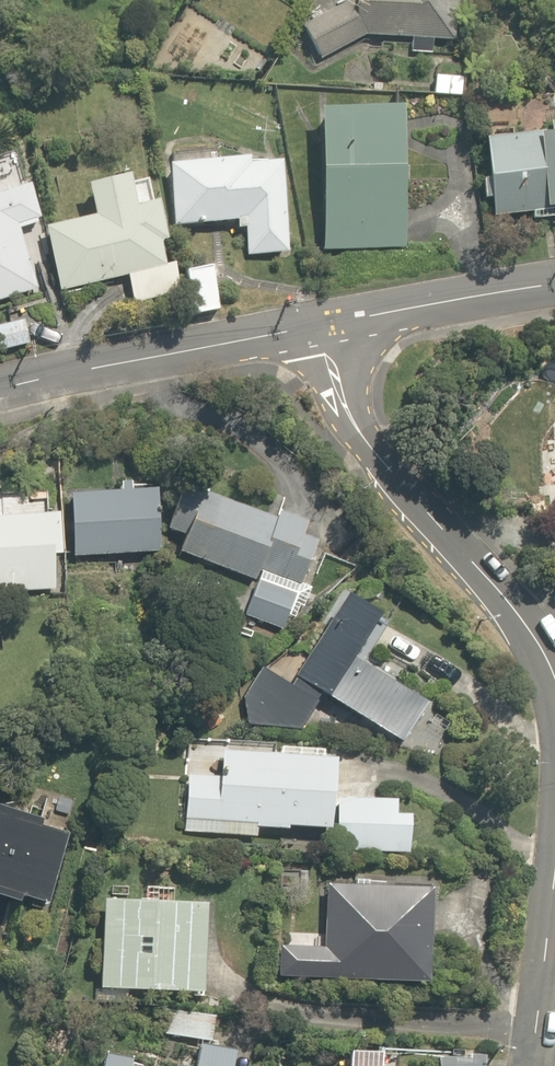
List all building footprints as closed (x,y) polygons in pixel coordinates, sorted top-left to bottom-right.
[(321,59),(366,35),(412,38),(411,51),(431,53),(432,39),(454,41),(457,0),(351,0),(302,25),(321,59)] [(243,76),(261,81),(265,66),(248,61),(243,76)] [(434,95),(463,97),(464,77),(435,76),(434,95)] [(319,109),(323,250),(406,247),(402,106),(319,109)] [(493,216),(551,210),(551,208),(554,207),(554,121),(551,122),(552,131),(485,138),(489,178),(483,179),(486,198),(491,197),(493,216)] [(244,228),(247,255),(289,252),(289,251),(281,160),(249,162),(249,157),(169,164),(175,225),(236,220),(237,229),(244,228)] [(134,303),(180,292),(174,264),(165,266),(159,242),(165,241),(157,203),(151,204),(146,181),(130,184),(128,176),(88,185),(95,217),(47,228),(61,290),(128,274),(134,303)] [(38,289),(20,232),(24,231),(22,224),(40,219),(30,184),(0,194),(0,300),(38,289)] [(184,273),(193,315),(218,310),(209,268),(184,273)] [(28,345),(22,320),(0,326),(0,352),(28,345)] [(70,494),(73,557),(158,551),(154,490),(129,491),(129,482),(119,483),(120,491),(70,494)] [(258,569),(299,585),(316,541),(301,535),(306,522),(276,511),(273,518),(184,485),(168,528),(186,535),(180,551),(254,580),(258,569)] [(54,589),(52,554),(60,554),(58,512),(0,515),(0,592),(54,589)] [(244,614),(282,629),(296,593),(258,579),(244,614)] [(295,677),(403,743),(427,703),(353,658),(364,641),(374,647),(389,623),(345,596),(295,677)] [(185,830),(256,835),(257,827),(287,829),(287,826),(329,829),(334,758),(223,751),(221,776),(189,774),(185,830)] [(335,850),(408,852),(410,815),(396,814),(396,799),(337,796),(335,850)] [(19,901),(21,893),(47,901),(67,834),(41,826),(43,819),(0,806),(0,896),(19,901)] [(282,948),(281,984),(442,991),(446,883),(325,878),(322,950),(282,948)] [(209,1002),(216,912),(196,910),(196,902),(107,896),(101,994),(209,1002)] [(249,1058),(204,1048),(200,1065),(248,1065),(249,1058)] [(390,1053),(349,1050),(348,1065),(389,1065),(390,1053)] [(110,1057),(108,1065),(150,1065),(110,1057)]
